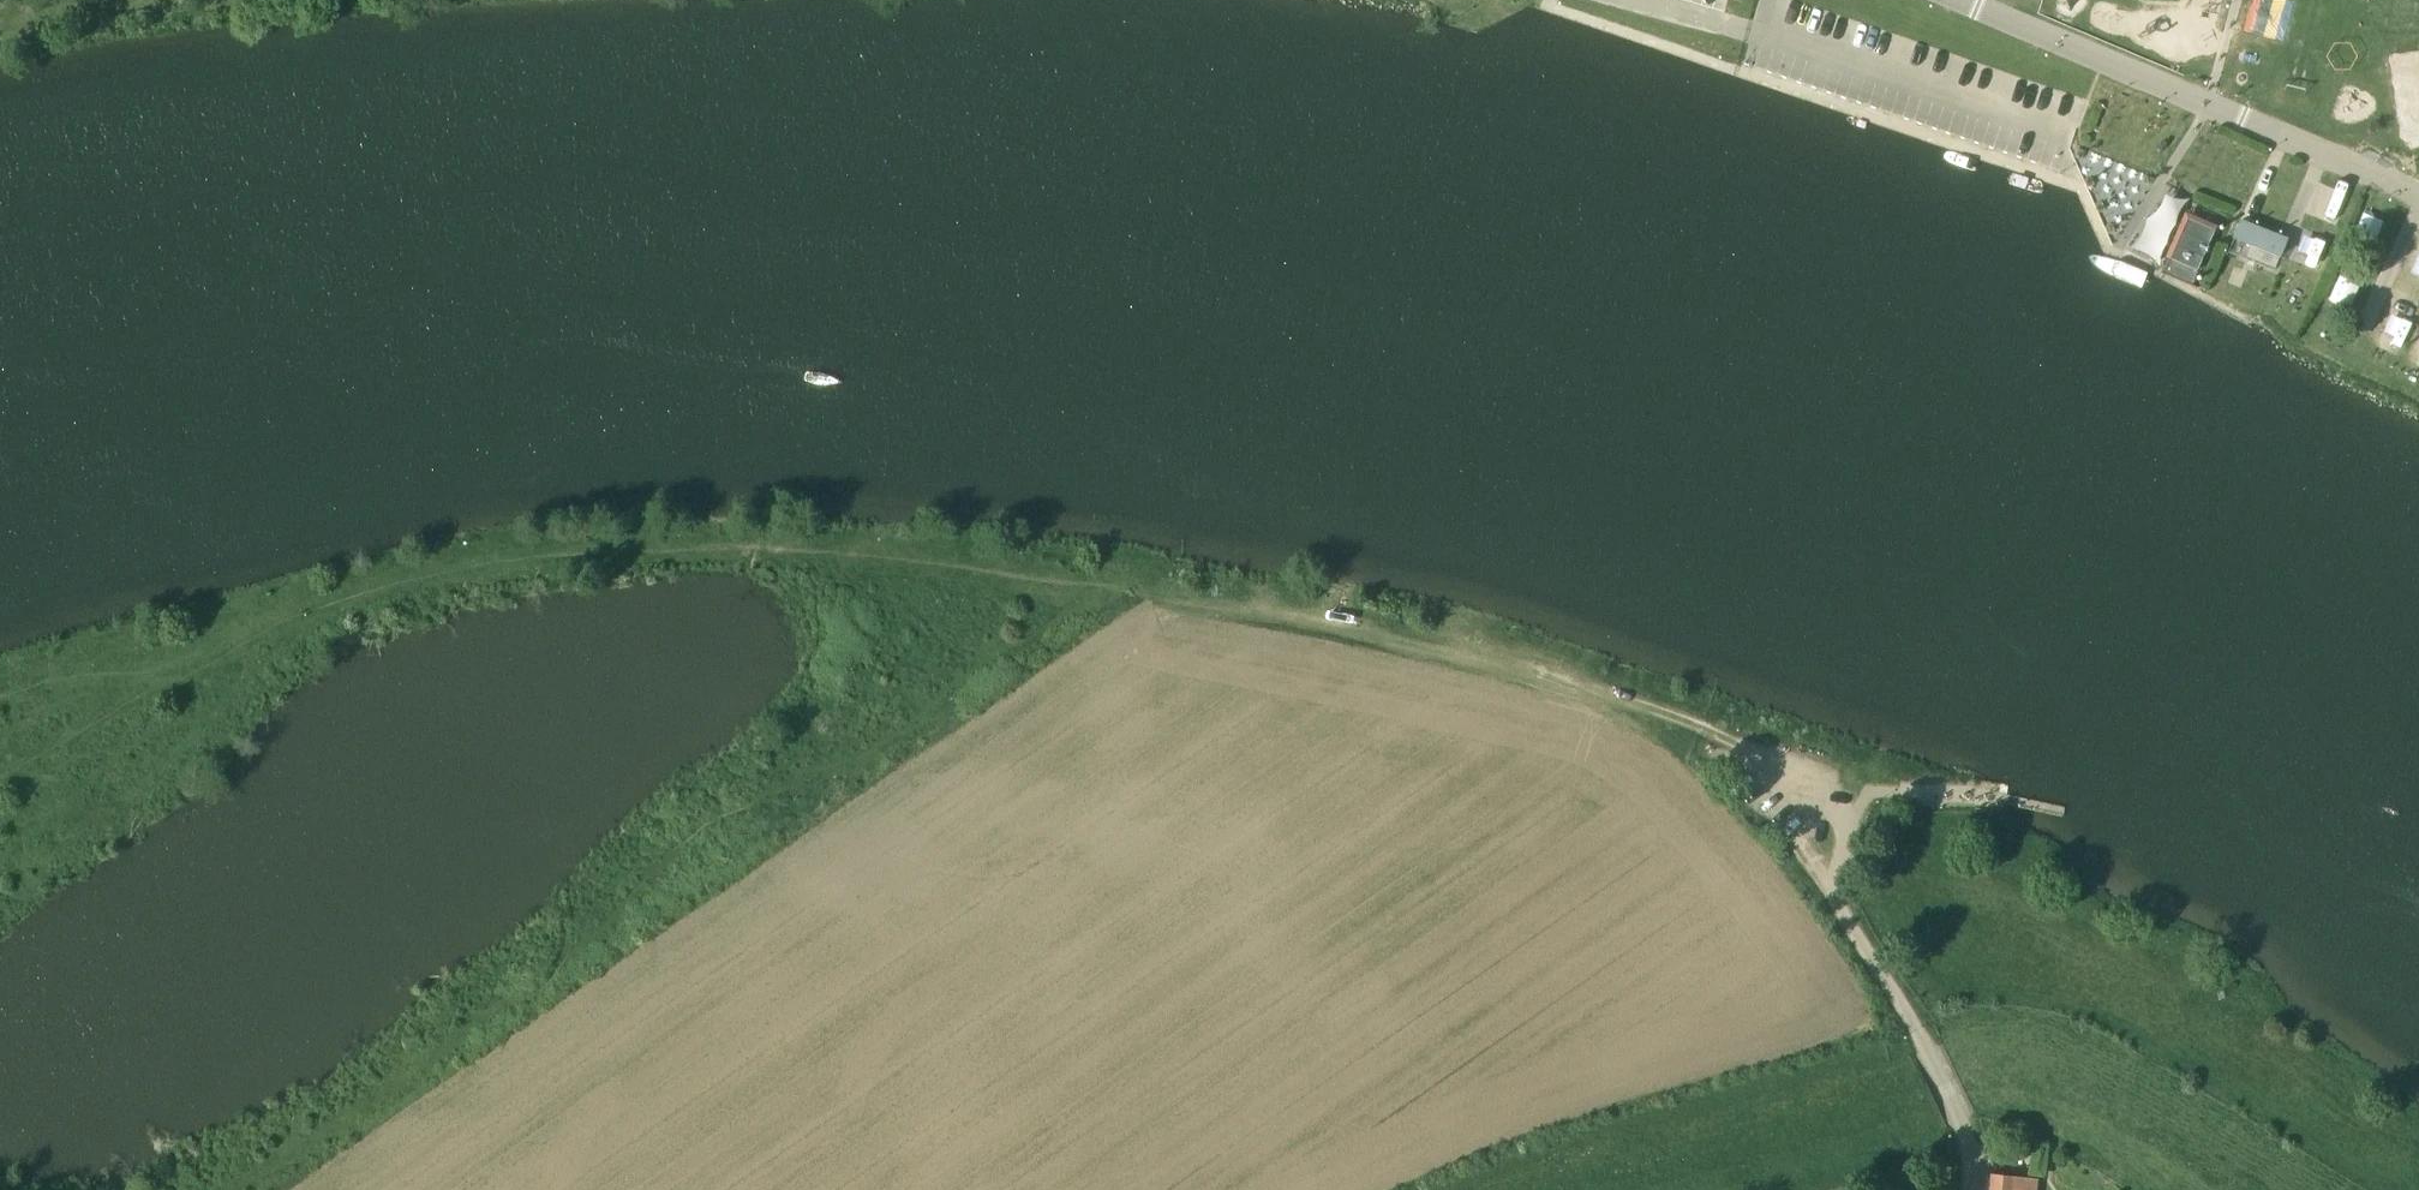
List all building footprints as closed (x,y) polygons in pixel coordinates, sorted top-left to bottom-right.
[(2196,270),(2214,230),(2187,218),(2170,258),(2196,270)] [(1990,1189),(2035,1189),(2037,1178),(1992,1173),(1990,1189)]
